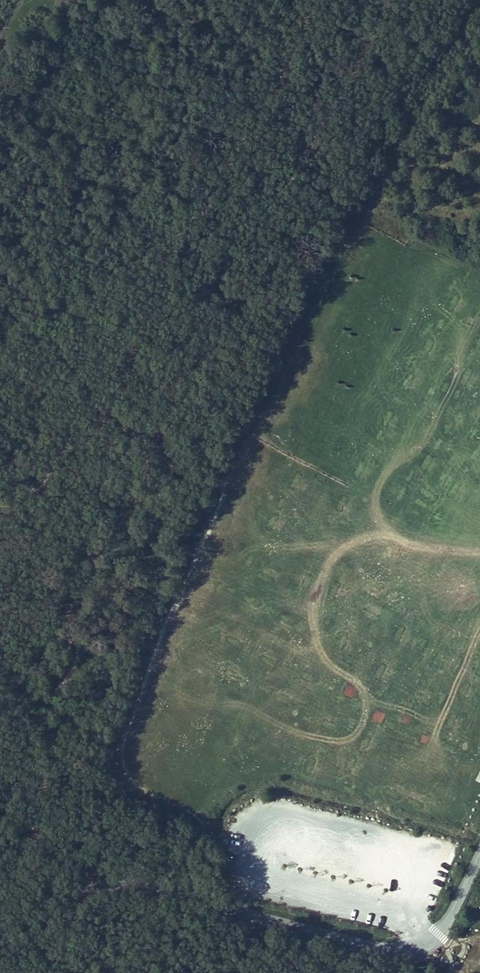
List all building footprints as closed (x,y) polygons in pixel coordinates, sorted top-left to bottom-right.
[(352,698),(356,688),(346,684),(343,694),(352,698)] [(381,723),(385,713),(375,709),(371,719),(381,723)]
